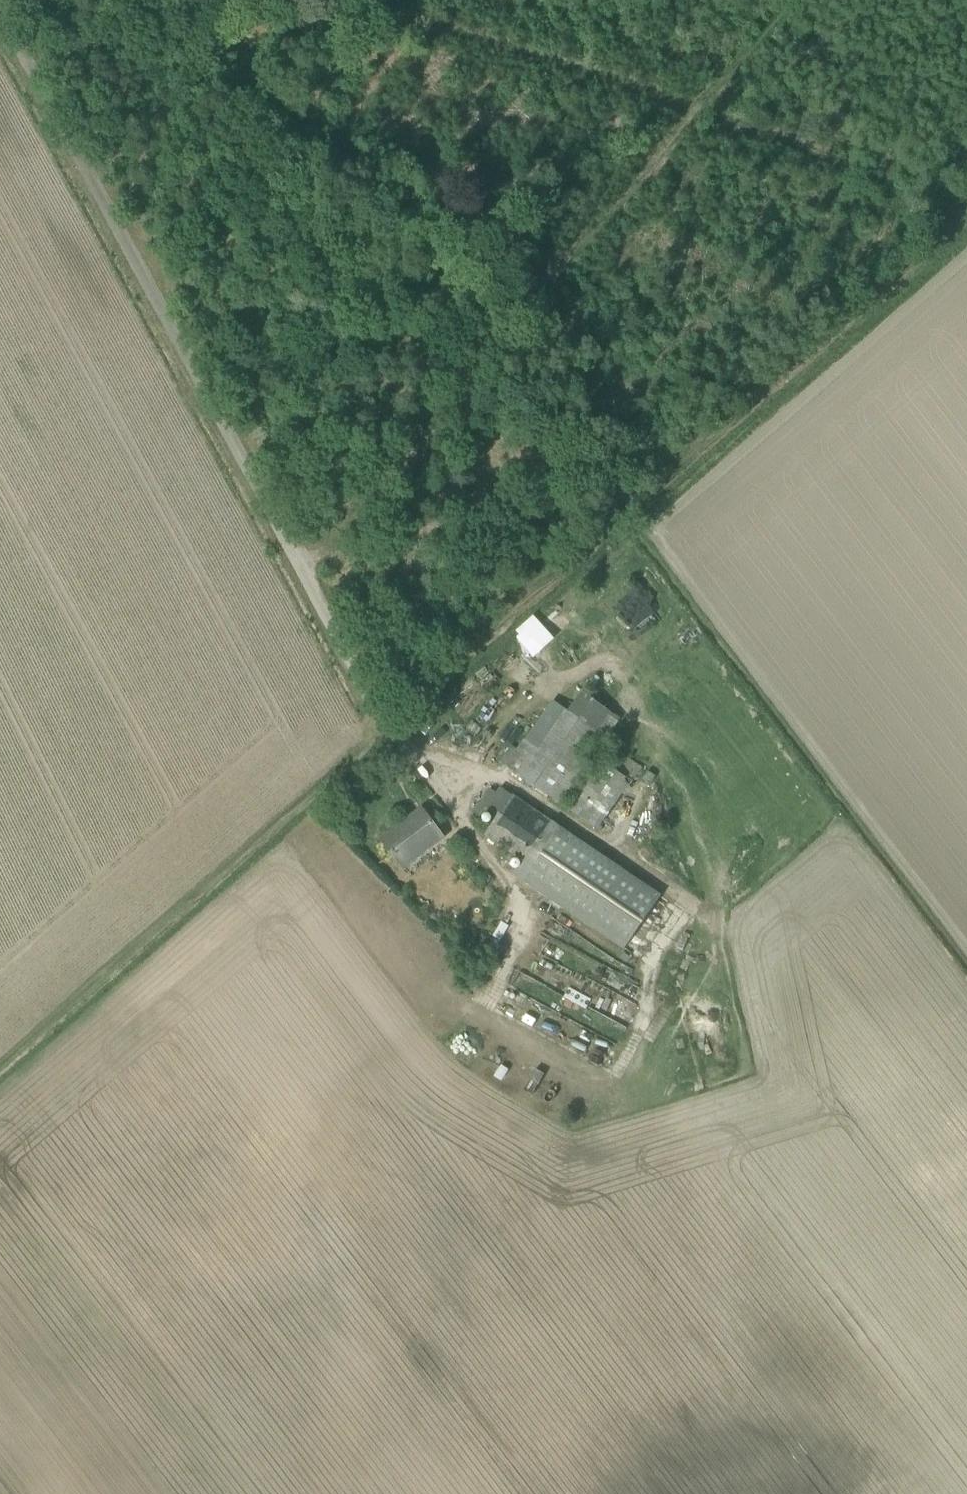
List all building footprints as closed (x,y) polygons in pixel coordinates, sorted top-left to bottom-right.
[(614,609),(632,630),(657,607),(639,586),(614,609)] [(506,767),(562,805),(620,719),(580,692),(567,711),(551,700),(506,767)] [(601,830),(640,767),(606,745),(566,809),(601,830)] [(659,898),(512,796),(484,836),(531,869),(523,881),(623,950),(659,898)] [(381,840),(402,868),(442,838),(421,810),(381,840)]
